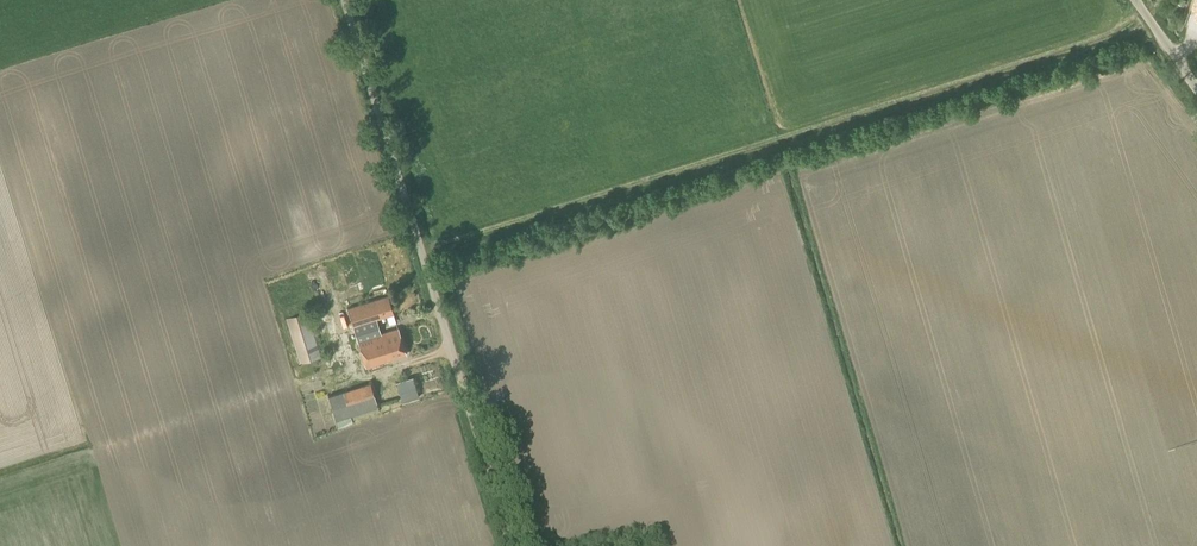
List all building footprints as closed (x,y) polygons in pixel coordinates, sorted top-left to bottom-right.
[(333,224),(333,237),(344,236),(343,224),(333,224)] [(381,334),(376,319),(393,314),(388,296),(348,308),(358,341),(366,367),(406,354),(397,329),(381,334)] [(286,319),(291,338),(300,365),(321,358),(307,312),(286,319)] [(402,403),(420,398),(413,376),(396,382),(402,403)] [(371,386),(370,383),(328,397),(336,421),(338,428),(353,424),(352,420),(379,412),(378,408),(374,395),(377,394),(375,385),(371,386)] [(415,441),(432,437),(430,429),(414,433),(415,441)]
